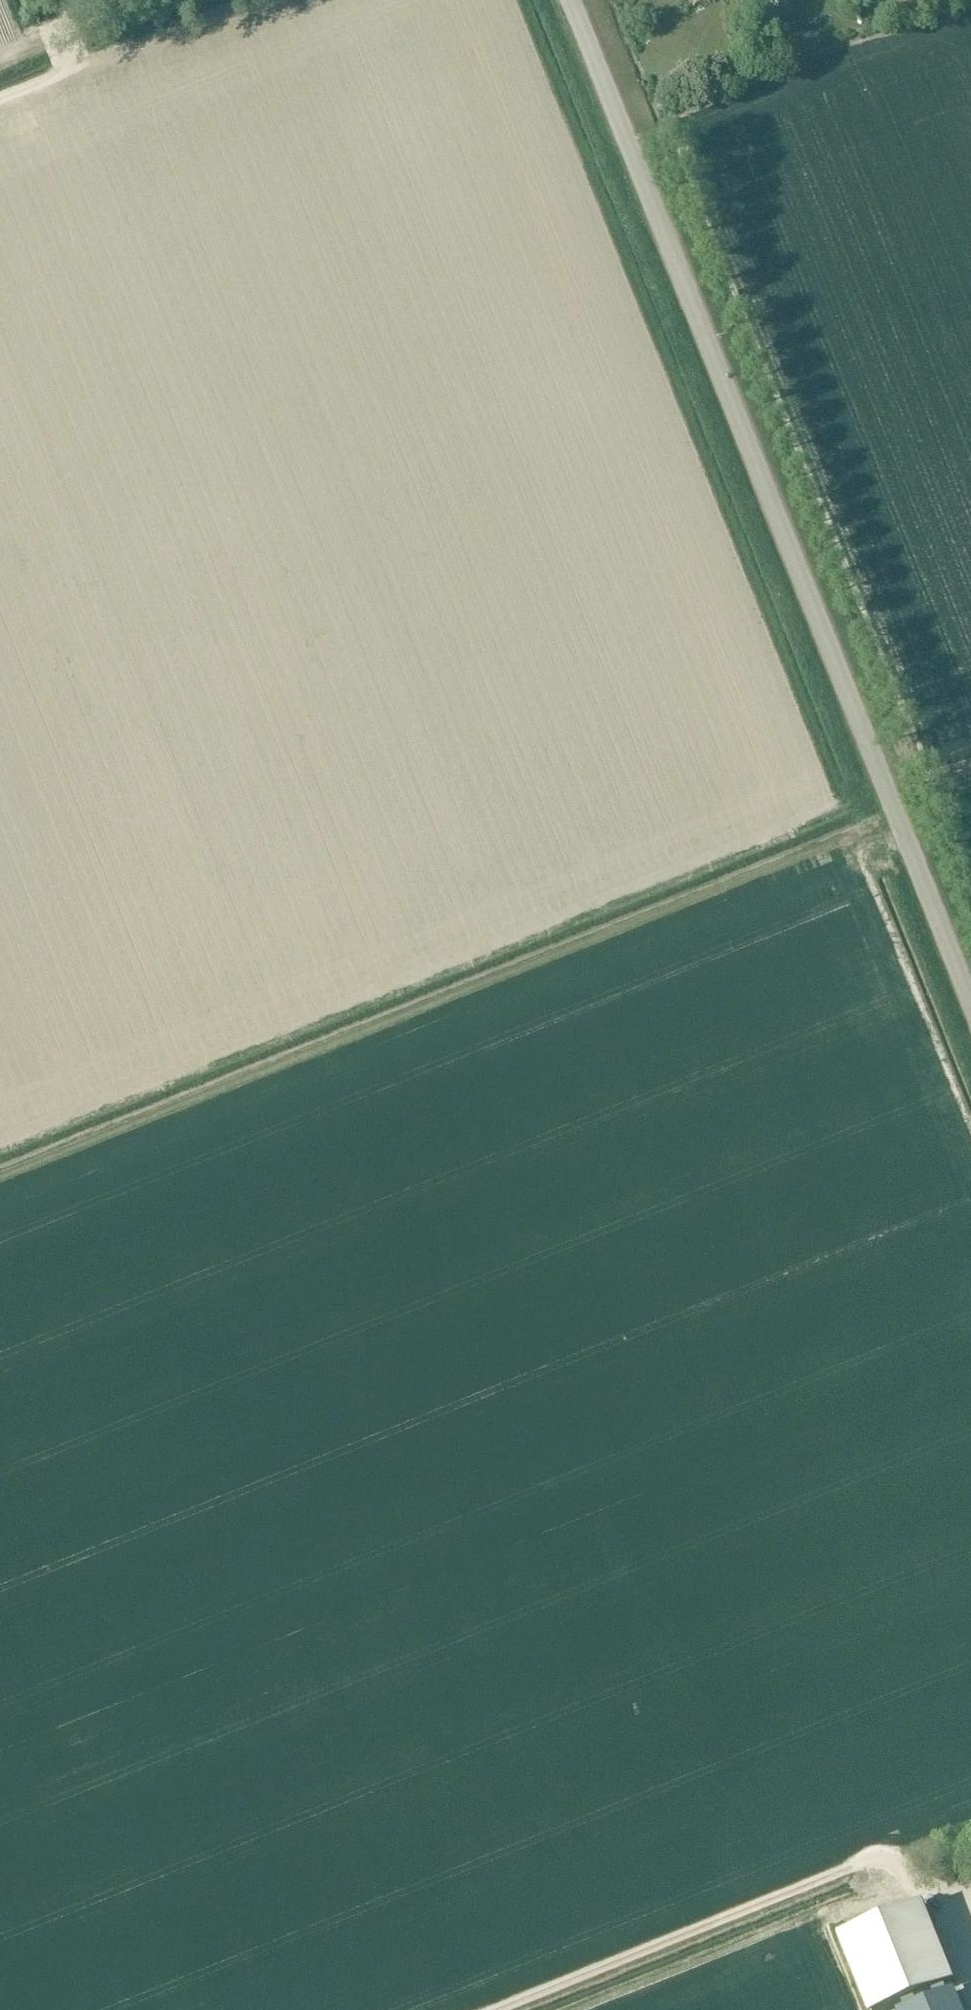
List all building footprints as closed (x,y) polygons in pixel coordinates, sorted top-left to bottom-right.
[(871,2009),(893,2009),(952,1985),(919,1906),(841,1939),(871,2009)] [(956,1995),(922,2009),(963,2009),(956,1995)]
